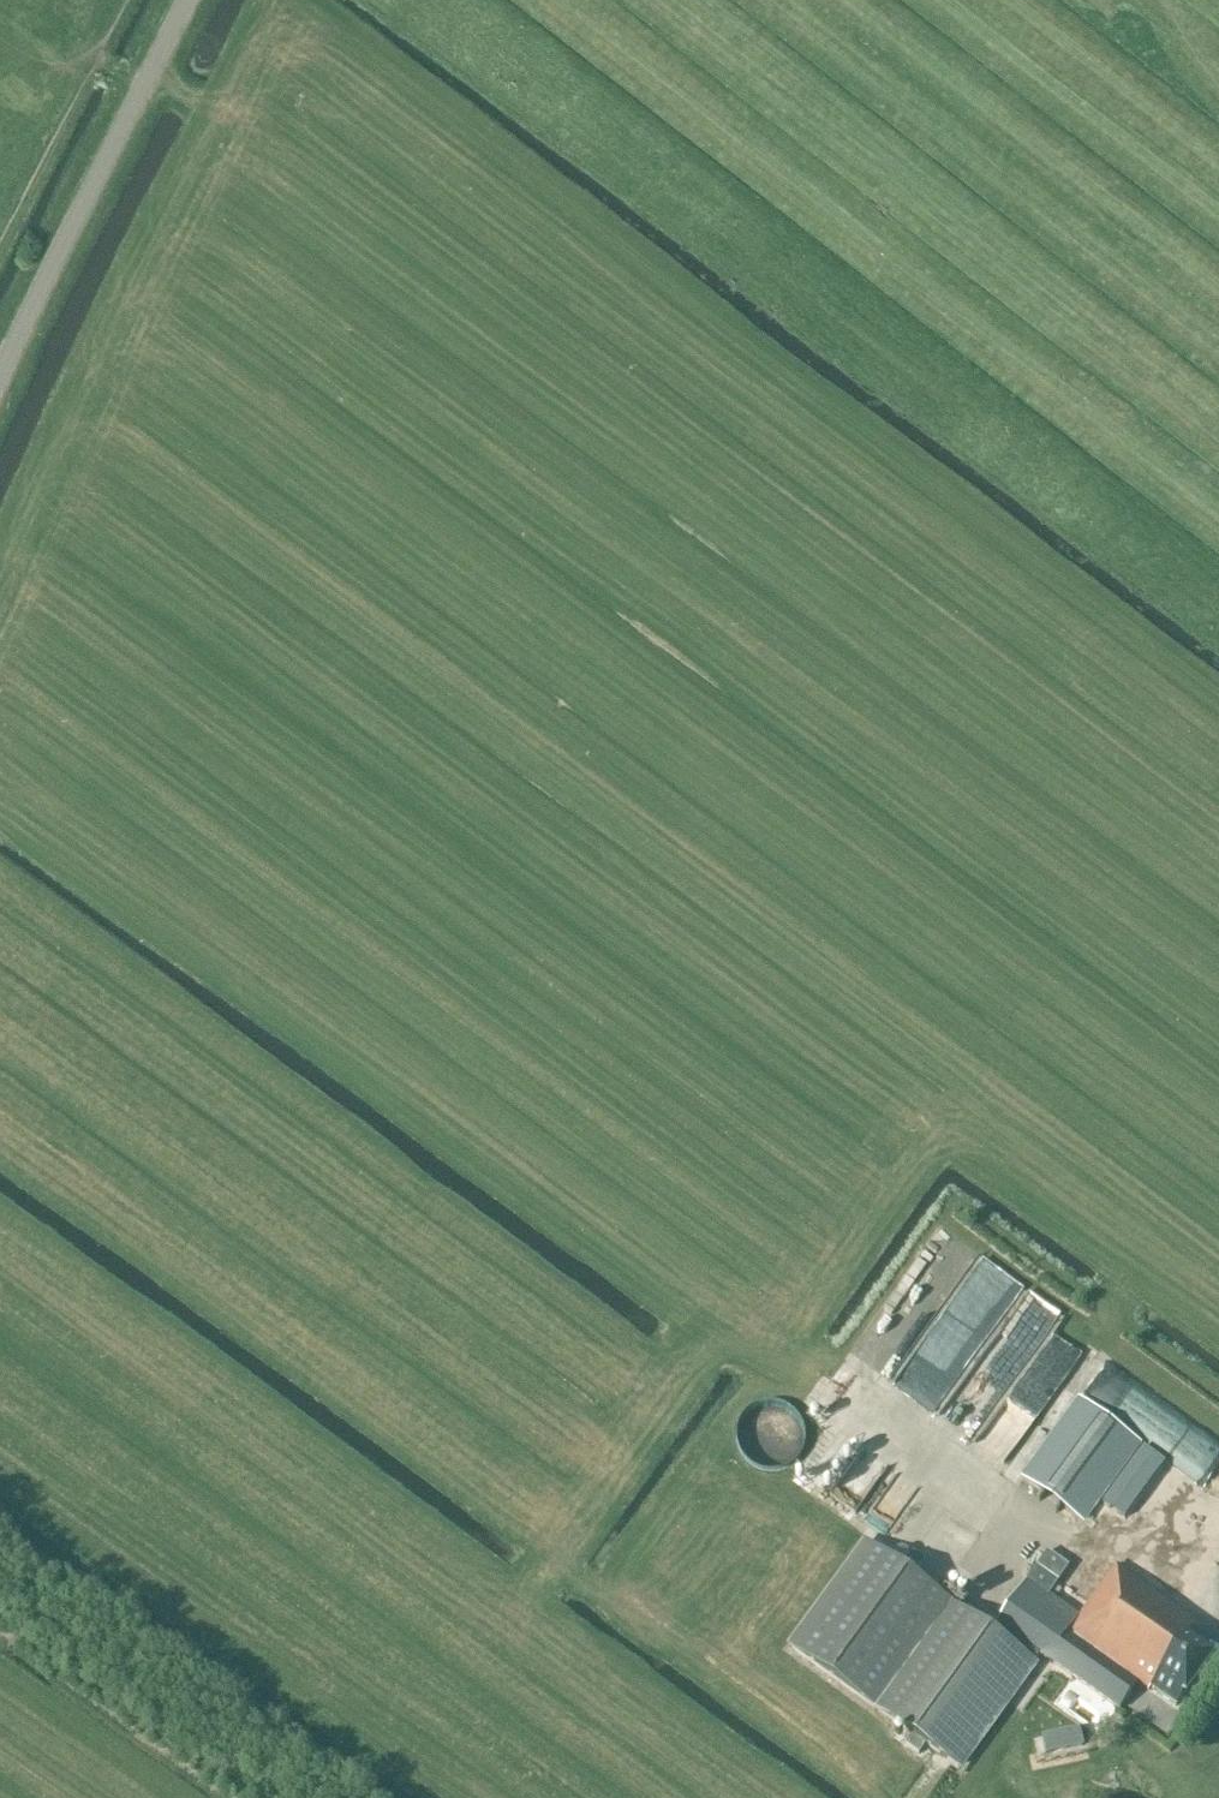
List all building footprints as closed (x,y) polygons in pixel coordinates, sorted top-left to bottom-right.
[(1022,1281),(966,1366),(981,1375),(973,1387),(987,1396),(1028,1334),(1037,1340),(1059,1306),(1022,1281)] [(904,1313),(919,1322),(938,1292),(924,1283),(904,1313)] [(897,1340),(884,1357),(875,1351),(862,1368),(880,1381),(906,1346),(897,1340)] [(1139,1442),(1132,1437),(1080,1400),(1024,1478),(1082,1520),(1139,1442)] [(1169,1401),(1145,1434),(1205,1478),(1218,1460),(1218,1438),(1169,1401)] [(1143,1459),(1119,1493),(1190,1543),(1214,1508),(1143,1459)] [(1136,1527),(1144,1514),(1107,1491),(1099,1503),(1136,1527)] [(961,1771),(1038,1664),(1034,1661),(1040,1653),(997,1622),(991,1631),(863,1538),(786,1645),(961,1771)] [(1079,1617),(1048,1595),(1069,1566),(1048,1551),(997,1622),(1040,1653),(1120,1710),(1139,1683),(1149,1690),(1151,1688),(1176,1706),(1210,1658),(1185,1640),(1197,1623),(1116,1565),(1079,1617)] [(1126,1709),(1141,1719),(1151,1705),(1136,1695),(1126,1709)]
